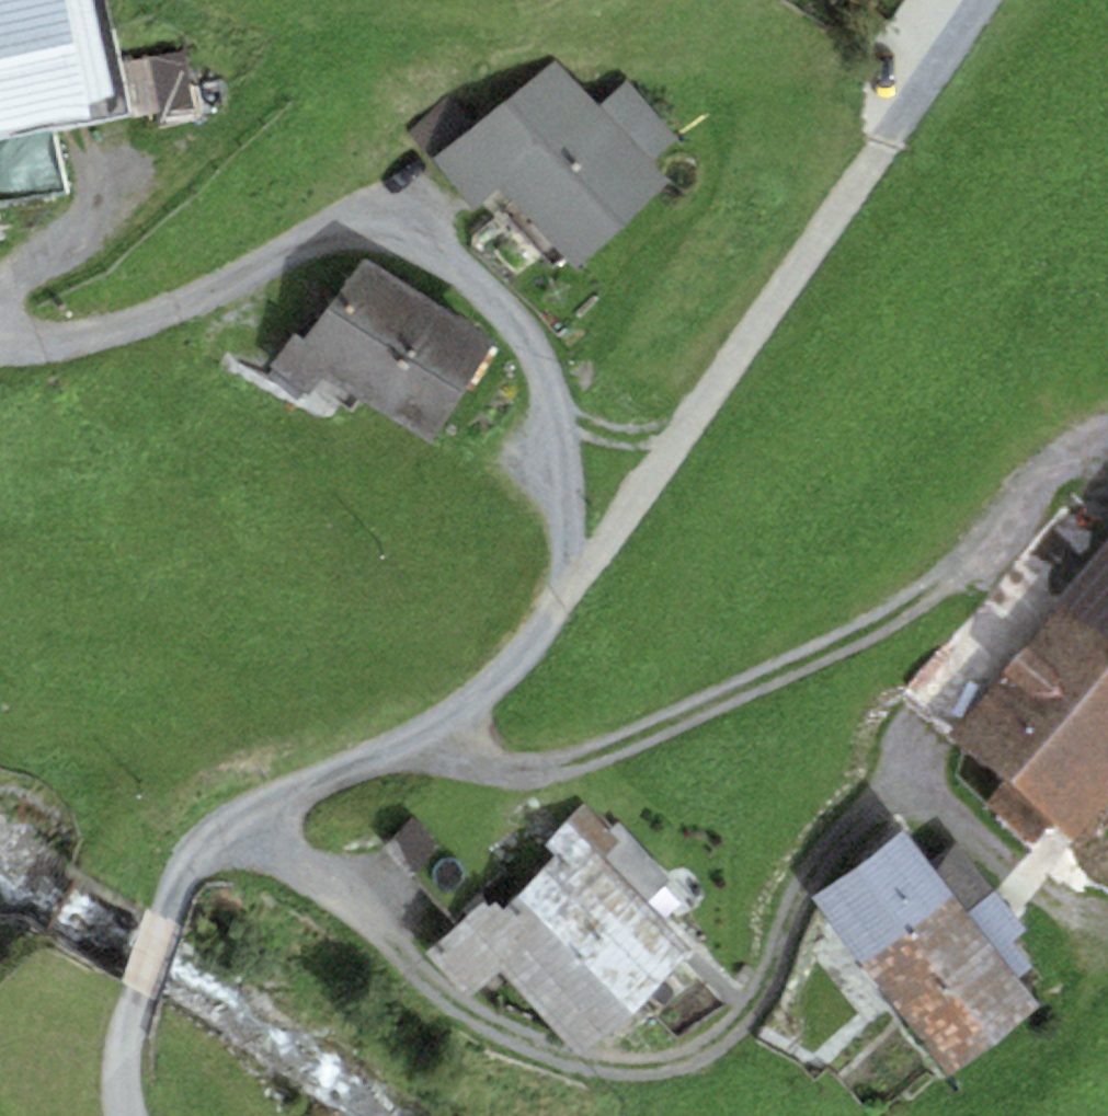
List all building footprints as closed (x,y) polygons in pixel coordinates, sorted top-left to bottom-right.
[(88,116),(85,104),(113,98),(94,0),(0,0),(0,134),(88,116)] [(199,113),(187,60),(137,71),(149,124),(199,113)] [(599,107),(554,60),(433,159),(476,211),(501,187),(580,271),(672,185),(652,164),(599,107)] [(599,107),(652,164),(680,138),(627,81),(599,107)] [(369,406),(434,303),(363,259),(304,340),(295,333),(269,367),(309,397),(323,378),(369,406)] [(430,445),(496,341),(434,303),(369,406),(430,445)] [(1059,595),(1068,604),(1107,636),(1107,536),(1059,595)] [(1068,604),(958,736),(1076,834),(1107,796),(1107,636),(1068,604)] [(544,843),(559,858),(519,895),(633,1015),(697,955),(664,921),(689,897),(620,821),(610,830),(583,803),(544,843)] [(931,865),(904,829),(811,899),(950,1081),(1042,1011),(1017,977),(931,865)] [(931,865),(1017,977),(1032,966),(1012,940),(1027,929),(961,843),(946,854),(931,865)] [(585,1060),(633,1015),(519,895),(505,909),(491,893),(426,953),(469,1000),(500,971),(585,1060)]
